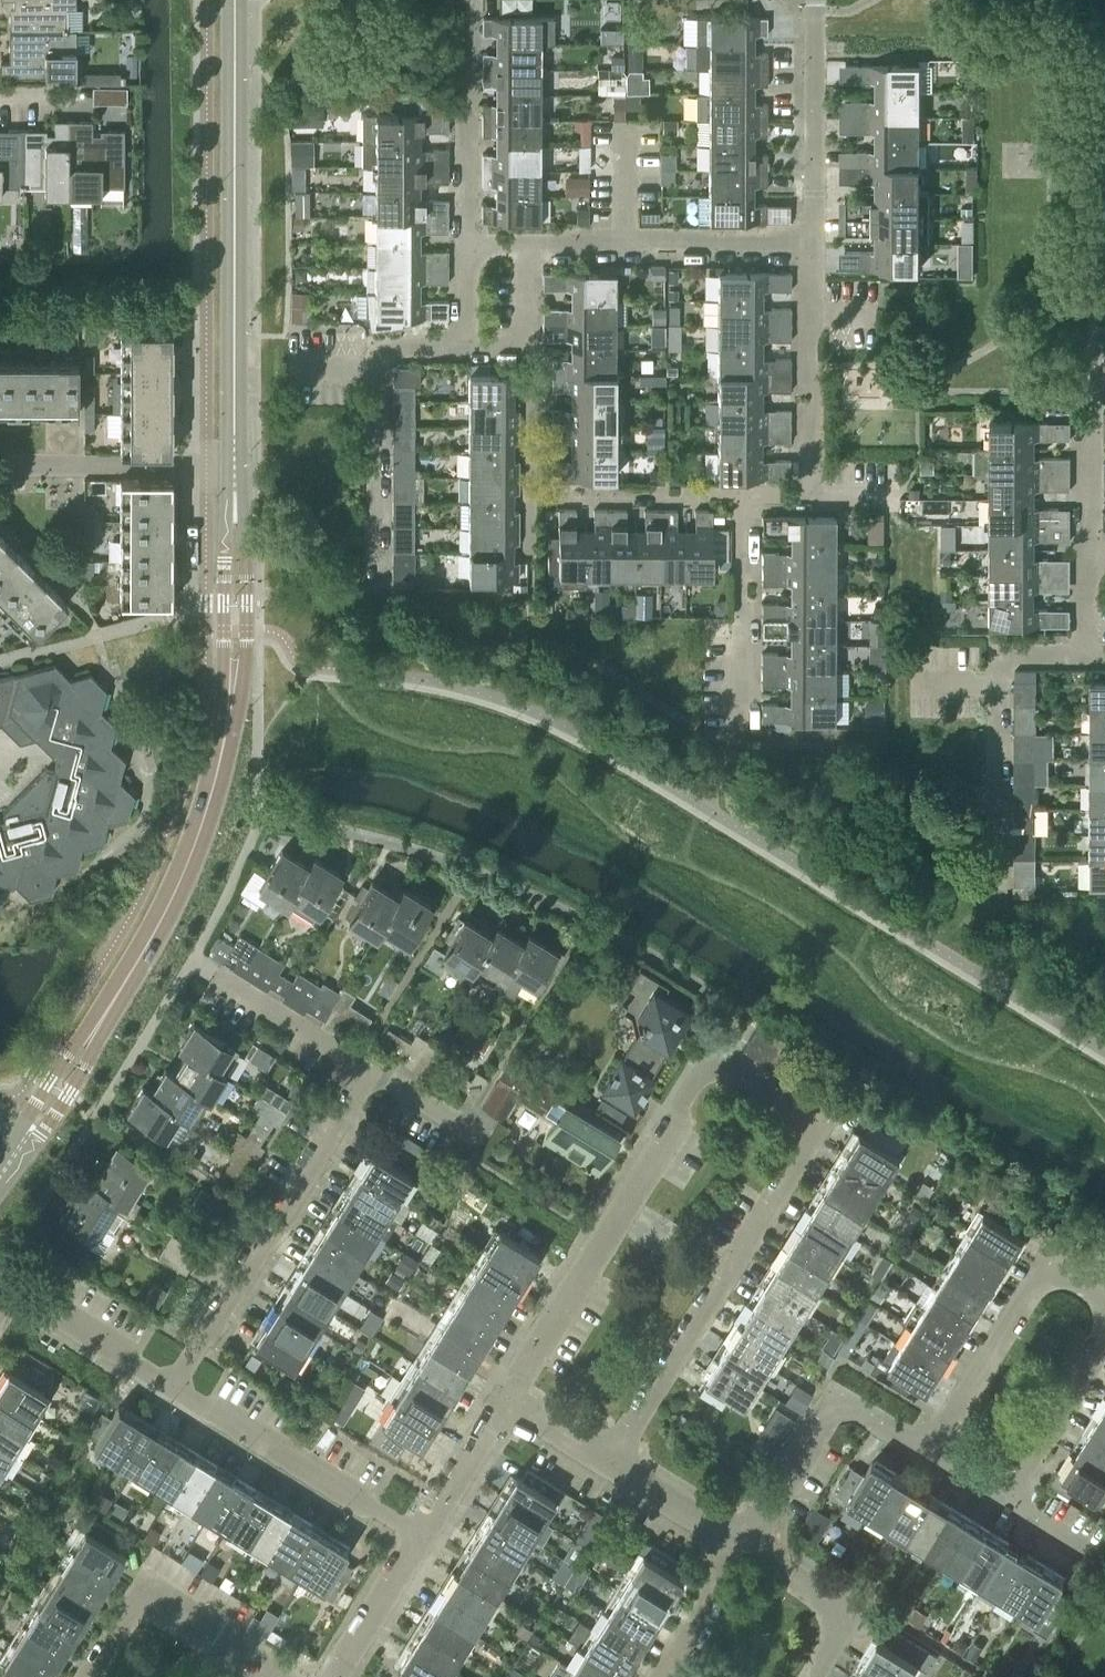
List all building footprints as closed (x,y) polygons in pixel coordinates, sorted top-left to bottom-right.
[(9,31),(68,31),(68,8),(76,8),(76,0),(9,0),(9,31)] [(642,15),(628,15),(628,16),(628,18),(628,26),(642,26),(642,15)] [(541,43),(554,43),(554,16),(483,16),(483,33),(500,33),(500,42),(541,42),(541,43)] [(710,16),(710,42),(750,43),(750,34),(767,34),(768,16),(710,16)] [(600,27),(600,40),(622,41),(622,28),(600,27)] [(75,53),(75,31),(68,31),(9,31),(9,44),(14,44),(14,60),(0,60),(0,76),(77,76),(77,53),(75,53)] [(541,43),(541,42),(500,42),(500,51),(483,51),(483,67),(541,68),(541,43)] [(710,68),(710,69),(768,68),(768,52),(750,52),(750,43),(710,42),(697,42),(697,68),(710,68)] [(611,55),(611,68),(623,68),(623,55),(611,55)] [(642,56),(628,56),(628,69),(642,69),(642,56)] [(973,57),(958,57),(958,68),(973,68),(973,57)] [(880,89),(921,90),(921,63),(862,63),(862,80),(880,81),(880,89)] [(540,93),(541,68),(483,67),(483,84),(500,84),(500,93),(540,93)] [(598,70),(597,72),(598,74),(598,82),(615,82),(616,81),(615,80),(615,77),(614,75),(612,75),(611,72),(610,72),(610,69),(609,69),(608,69),(608,68),(603,68),(601,69),(599,68),(598,70)] [(710,69),(710,93),(750,93),(750,84),(768,84),(768,68),(710,69)] [(626,74),(625,93),(642,92),(642,69),(628,69),(626,74)] [(625,83),(598,83),(598,93),(625,93),(625,83)] [(120,86),(108,85),(108,101),(126,101),(126,86),(120,86)] [(920,115),(921,90),(880,89),(880,99),(863,99),(863,115),(920,115)] [(540,118),(540,93),(500,93),(500,102),(483,102),(482,118),(540,118)] [(710,118),(767,118),(767,102),(750,102),(750,93),(710,93),(697,93),(697,118),(710,118)] [(640,94),(625,94),(626,108),(640,107),(640,94)] [(624,96),(613,96),(613,118),(624,118),(624,96)] [(447,100),(418,100),(418,113),(447,113),(447,100)] [(289,125),(322,125),(322,106),(288,106),(289,125)] [(362,139),(375,139),(416,139),(416,130),(449,130),(449,113),(447,113),(418,113),(362,113),(362,139)] [(920,141),(920,115),(863,115),(862,132),(880,132),(880,141),(920,141)] [(974,115),(962,116),(963,140),(975,140),(974,115)] [(540,142),(540,118),(482,118),(482,135),(500,135),(500,142),(540,142)] [(662,118),(662,133),(680,133),(680,118),(662,118)] [(710,118),(710,143),(750,143),(750,134),(767,135),(767,118),(710,118)] [(68,194),(68,119),(54,119),(54,132),(40,133),(40,126),(24,126),(24,184),(46,185),(46,194),(68,194)] [(68,119),(68,194),(92,194),(92,184),(125,184),(124,127),(108,127),(108,131),(92,131),(92,119),(68,119)] [(2,194),(2,184),(24,184),(24,126),(9,126),(9,134),(0,134),(0,194),(2,194)] [(589,128),(580,128),(580,130),(580,142),(580,144),(589,144),(589,128)] [(375,139),(362,139),(362,164),(375,164),(449,164),(449,148),(416,148),(416,139),(375,139)] [(920,166),(920,141),(880,141),(880,149),(863,149),(863,165),(920,166)] [(540,168),(540,142),(500,142),(500,152),(482,152),(482,167),(540,168)] [(710,143),(710,168),(767,169),(767,153),(750,153),(750,143),(710,143)] [(588,144),(578,144),(578,169),(588,169),(588,144)] [(675,152),(660,152),(660,167),(675,167),(675,152)] [(449,180),(449,164),(375,164),(375,190),(416,189),(416,180),(449,180)] [(920,189),(920,166),(863,165),(862,181),(880,182),(880,191),(929,191),(929,189),(920,189)] [(540,194),(540,168),(482,167),(482,184),(500,184),(500,193),(540,194)] [(978,167),(967,167),(967,189),(978,189),(978,167)] [(660,168),(660,182),(674,182),(674,168),(660,168)] [(767,169),(710,168),(710,194),(750,194),(750,185),(767,185),(767,169)] [(589,175),(565,175),(565,194),(589,194),(589,175)] [(416,198),(416,189),(375,190),(375,215),(449,215),(449,198),(416,198)] [(929,216),(929,191),(880,191),(880,200),(862,200),(862,216),(929,216)] [(974,192),(960,192),(960,210),(974,210),(974,192)] [(540,221),(540,194),(500,193),(500,202),(482,202),(482,220),(540,221)] [(750,194),(710,194),(697,193),(697,220),(698,220),(708,220),(767,220),(767,203),(750,203),(750,194)] [(309,206),(294,206),(294,214),(303,214),(304,214),(307,214),(309,214),(309,213),(309,206)] [(577,207),(577,221),(588,221),(588,207),(577,207)] [(642,221),(659,221),(660,209),(642,209),(642,221)] [(294,214),(292,214),(292,228),(303,228),(303,214),(294,214)] [(449,231),(449,215),(375,215),(375,240),(416,240),(416,231),(449,231)] [(929,216),(862,216),(862,232),(880,232),(880,241),(920,241),(929,241),(929,216)] [(963,219),(963,241),(972,241),(972,219),(963,219)] [(416,249),(416,240),(375,240),(375,266),(448,266),(448,249),(416,249)] [(920,268),(920,241),(880,241),(880,250),(846,250),(846,268),(920,268)] [(972,241),(963,241),(963,242),(954,242),(954,259),(972,259),(972,241)] [(649,264),(649,277),(665,277),(665,265),(664,265),(658,265),(649,264)] [(306,266),(295,266),(294,278),(306,278),(306,266)] [(375,266),(375,290),(416,291),(416,282),(448,282),(448,266),(375,266)] [(677,269),(667,269),(667,281),(677,281),(677,269)] [(575,289),(575,298),(616,298),(616,271),(543,271),(543,289),(575,289)] [(719,272),(719,298),(759,298),(758,289),(791,289),(791,272),(719,272)] [(677,288),(667,288),(667,298),(677,298),(677,288)] [(292,320),(309,320),(309,290),(292,290),(292,320)] [(416,299),(416,291),(375,290),(365,290),(365,296),(370,329),(403,326),(403,317),(448,317),(448,299),(416,299)] [(616,323),(616,298),(575,298),(575,307),(543,307),(543,323),(616,323)] [(759,298),(719,298),(719,323),(791,323),(791,307),(759,307),(759,298)] [(678,305),(669,305),(668,322),(678,322),(678,305)] [(665,307),(651,307),(651,323),(665,323),(665,307)] [(616,348),(616,323),(543,323),(543,339),(576,339),(576,349),(616,348)] [(680,323),(668,323),(668,348),(680,348),(680,323)] [(719,348),(758,348),(758,340),(791,339),(791,323),(719,323),(719,348)] [(665,324),(651,324),(651,342),(665,342),(665,324)] [(31,327),(18,327),(18,336),(37,336),(37,327),(31,327)] [(55,327),(37,327),(37,336),(52,336),(54,336),(55,327)] [(120,330),(120,371),(171,371),(171,362),(172,362),(172,340),(171,340),(171,330),(120,330)] [(552,357),(552,373),(616,373),(616,348),(576,349),(576,358),(552,357)] [(758,348),(719,348),(719,373),(791,374),(791,357),(758,357),(758,348)] [(85,352),(85,371),(94,372),(94,353),(85,352)] [(37,413),(37,362),(0,361),(0,413),(6,413),(6,414),(28,414),(28,413),(37,413)] [(37,362),(37,413),(46,413),(46,414),(68,414),(68,413),(78,413),(78,362),(37,362)] [(120,371),(120,411),(171,411),(171,402),(172,402),(172,380),(171,380),(171,371),(120,371)] [(393,373),(393,383),(414,384),(414,373),(393,373)] [(469,373),(469,399),(509,400),(509,391),(519,391),(519,373),(469,373)] [(575,390),(575,399),(616,398),(616,373),(552,373),(552,390),(575,390)] [(791,374),(719,373),(719,399),(759,399),(759,390),(791,390),(791,374)] [(665,374),(639,374),(639,383),(665,383),(665,374)] [(393,383),(392,383),(393,415),(414,416),(414,383),(414,384),(393,383)] [(85,393),(85,411),(94,411),(94,393),(85,393)] [(616,424),(616,398),(575,399),(575,407),(552,408),(552,424),(616,424)] [(469,399),(469,425),(519,425),(519,408),(509,408),(509,400),(469,399)] [(759,399),(719,399),(719,424),(791,424),(791,408),(759,408),(759,399)] [(94,429),(94,411),(85,411),(85,429),(94,429)] [(171,411),(120,411),(120,452),(171,452),(171,442),(172,442),(172,420),(171,420),(171,411)] [(393,425),(414,425),(414,416),(393,415),(393,425)] [(662,415),(649,415),(649,424),(662,424),(662,415)] [(989,448),(1030,448),(1030,439),(1070,439),(1070,422),(989,421),(989,448)] [(575,441),(575,449),(616,449),(616,424),(552,424),(552,440),(575,441)] [(791,424),(719,424),(719,450),(759,450),(759,441),(791,441),(791,424)] [(414,425),(393,425),(393,434),(414,434),(414,425)] [(469,425),(469,450),(509,451),(509,442),(519,442),(519,425),(469,425)] [(664,438),(646,438),(646,449),(663,449),(664,438)] [(1030,448),(989,448),(974,448),(974,473),(989,473),(1070,474),(1070,457),(1030,457),(1030,448)] [(616,449),(575,449),(576,458),(552,458),(552,476),(616,475),(616,449)] [(469,450),(469,475),(519,475),(519,459),(509,459),(509,451),(469,450)] [(759,459),(759,450),(719,450),(719,454),(706,454),(706,472),(709,476),(719,476),(791,476),(791,459),(759,459)] [(934,458),(922,458),(922,470),(934,470),(934,458)] [(393,475),(414,475),(414,466),(393,466),(393,475)] [(664,468),(649,468),(649,482),(664,482),(664,468)] [(679,470),(668,470),(668,481),(679,481),(679,470)] [(989,498),(1030,498),(1030,490),(1070,490),(1070,474),(989,473),(989,498)] [(414,475),(393,475),(393,484),(414,484),(414,475)] [(469,475),(468,500),(510,500),(510,492),(519,492),(519,475),(469,475)] [(120,478),(120,520),(171,520),(171,511),(172,511),(172,489),(171,489),(171,478),(120,478)] [(920,487),(910,487),(910,496),(920,496),(920,487)] [(1030,498),(989,498),(989,524),(1069,524),(1069,507),(1030,507),(1030,498)] [(468,500),(468,525),(519,525),(519,509),(510,509),(510,500),(468,500)] [(84,501),(84,519),(94,519),(94,501),(84,501)] [(559,571),(584,571),(584,531),(576,531),(576,508),(559,508),(559,571)] [(594,531),(584,531),(584,571),(610,571),(610,508),(594,508),(594,531)] [(626,509),(610,508),(610,571),(635,572),(635,531),(626,531),(626,509)] [(635,572),(660,572),(661,509),(644,509),(644,531),(635,531),(635,572)] [(660,572),(685,572),(685,531),(677,531),(677,509),(661,509),(660,572)] [(694,531),(685,531),(685,572),(712,572),(712,558),(719,558),(728,558),(728,527),(712,527),(712,509),(710,509),(695,509),(694,531)] [(795,533),(795,542),(836,543),(836,516),(762,516),(762,532),(795,533)] [(392,526),(414,526),(414,517),(392,517),(392,526)] [(883,518),(868,518),(868,544),(883,544),(883,518)] [(93,537),(94,519),(84,519),(84,537),(93,537)] [(120,520),(120,559),(171,559),(171,550),(172,550),(172,529),(171,529),(171,520),(120,520)] [(989,549),(1030,549),(1030,540),(1047,541),(1069,541),(1069,524),(989,524),(989,549)] [(468,525),(468,551),(509,551),(510,542),(519,542),(519,525),(468,525)] [(414,526),(392,526),(392,534),(414,534),(414,526)] [(10,545),(3,539),(4,538),(0,534),(0,555),(10,545)] [(941,549),(951,549),(951,536),(940,536),(941,541),(941,549)] [(762,567),(835,568),(836,543),(795,542),(795,551),(762,551),(762,567)] [(1,610),(38,574),(31,567),(32,566),(16,551),(16,552),(10,545),(0,555),(0,608),(1,610)] [(951,549),(941,549),(941,564),(951,564),(951,549)] [(1030,549),(989,549),(989,575),(1047,575),(1047,558),(1030,558),(1030,549)] [(509,551),(468,551),(468,577),(519,577),(519,559),(509,559),(509,551)] [(885,555),(873,555),(873,566),(885,566),(885,555)] [(728,558),(719,558),(719,566),(729,567),(729,558),(728,558)] [(93,559),(84,559),(84,577),(93,577),(93,559)] [(171,559),(120,559),(120,600),(171,600),(171,590),(172,590),(172,568),(171,568),(171,559)] [(392,567),(392,577),(413,577),(413,568),(392,567)] [(795,593),(835,593),(835,568),(762,567),(762,583),(795,584),(795,593)] [(38,574),(1,610),(30,639),(67,603),(59,595),(60,595),(45,579),(44,580),(38,574)] [(1047,575),(989,575),(989,600),(1030,599),(1030,590),(1047,591),(1047,575)] [(941,586),(941,600),(951,600),(951,587),(941,586)] [(609,588),(594,588),(594,613),(609,613),(609,588)] [(762,618),(835,619),(835,593),(795,593),(795,602),(762,601),(762,618)] [(1030,599),(989,600),(989,625),(1047,626),(1047,608),(1030,608),(1030,599)] [(951,600),(941,600),(941,613),(951,613),(951,600)] [(621,606),(621,615),(634,615),(634,607),(621,606)] [(634,615),(636,615),(642,615),(648,615),(651,615),(651,613),(651,610),(651,607),(648,607),(635,607),(634,615)] [(794,643),(835,644),(835,619),(762,618),(762,634),(794,634),(794,643)] [(762,668),(835,669),(835,644),(794,643),(794,652),(762,651),(762,668)] [(1,721),(19,741),(35,737),(56,757),(53,769),(46,767),(2,811),(4,818),(0,819),(0,886),(15,882),(31,898),(43,895),(48,893),(49,892),(53,872),(75,866),(80,846),(100,841),(106,819),(128,816),(134,793),(119,779),(124,758),(108,745),(114,724),(100,710),(105,688),(90,672),(70,678),(55,663),(18,673),(0,678),(0,722),(1,721)] [(793,694),(835,694),(835,669),(762,668),(762,685),(794,685),(793,694)] [(1015,691),(1037,691),(1037,680),(1015,680),(1015,691)] [(1090,707),(1104,707),(1104,680),(1090,681),(1090,707)] [(834,720),(835,694),(793,694),(793,702),(761,702),(761,720),(834,720)] [(881,699),(864,699),(865,718),(881,718),(881,699)] [(1090,707),(1090,732),(1104,732),(1104,707),(1090,707)] [(1014,732),(1037,732),(1037,722),(1014,722),(1014,732)] [(1037,732),(1014,732),(1014,741),(1037,741),(1037,732)] [(1090,732),(1090,757),(1104,757),(1104,732),(1090,732)] [(1090,757),(1091,782),(1104,782),(1104,757),(1090,757)] [(1015,782),(1037,782),(1037,772),(1014,772),(1015,782)] [(1037,782),(1015,782),(1015,791),(1036,791),(1037,782)] [(1091,782),(1091,808),(1104,808),(1104,782),(1091,782)] [(1091,808),(1091,833),(1104,833),(1104,808),(1091,808)] [(1015,833),(1036,833),(1036,823),(1015,823),(1015,833)] [(1036,833),(1015,833),(1015,842),(1036,842),(1036,833)] [(1091,833),(1091,858),(1104,858),(1104,833),(1091,833)] [(285,903),(309,866),(282,849),(258,887),(285,903)] [(309,866),(285,903),(311,920),(317,912),(341,873),(315,856),(309,866)] [(1091,858),(1091,885),(1104,885),(1104,858),(1091,858)] [(1015,874),(1014,884),(1037,884),(1037,874),(1015,874)] [(375,934),(381,926),(398,896),(372,880),(348,917),(375,934)] [(398,896),(381,926),(407,942),(431,904),(404,887),(398,896)] [(445,964),(465,976),(491,934),(465,917),(444,950),(434,944),(424,960),(441,970),(445,964)] [(497,981),(522,941),(496,925),(491,934),(465,976),(465,977),(464,977),(495,985),(497,981)] [(522,941),(497,981),(514,991),(523,976),(535,983),(535,981),(543,986),(562,956),(558,954),(556,956),(553,954),(556,949),(528,932),(522,941)] [(243,974),(260,946),(240,934),(223,961),(243,974)] [(260,946),(243,974),(268,989),(271,984),(285,993),(293,981),(279,972),(285,962),(260,946)] [(651,1074),(690,1011),(662,993),(668,983),(640,965),(618,1000),(632,1009),(635,1034),(601,1089),(634,1109),(654,1076),(651,1074)] [(285,993),(282,998),(304,1012),(307,1008),(324,1018),(321,1023),(332,1005),(315,995),(321,985),(299,971),(293,981),(285,993)] [(332,1005),(321,1023),(333,1030),(341,1017),(363,1031),(372,1017),(350,1003),(355,994),(344,987),(332,1005)] [(787,1039),(759,1021),(743,1048),(770,1065),(787,1039)] [(179,1045),(187,1050),(216,1069),(225,1074),(239,1050),(231,1045),(194,1022),(179,1045)] [(400,1060),(411,1067),(428,1039),(417,1032),(412,1041),(389,1027),(380,1041),(403,1055),(400,1060)] [(187,1050),(173,1073),(201,1091),(210,1097),(225,1074),(216,1069),(187,1050)] [(504,1117),(516,1098),(553,1122),(545,1135),(598,1168),(618,1136),(527,1079),(531,1072),(509,1058),(482,1103),(487,1106),(504,1117)] [(472,1078),(449,1064),(440,1078),(463,1093),(460,1098),(472,1105),(489,1077),(477,1070),(472,1078)] [(165,1068),(151,1090),(180,1109),(187,1114),(201,1091),(173,1073),(165,1068)] [(259,1095),(286,1111),(293,1100),(266,1084),(259,1095)] [(180,1109),(151,1090),(143,1086),(128,1109),(135,1113),(131,1119),(141,1124),(144,1119),(166,1133),(180,1109)] [(254,1124),(267,1132),(274,1120),(279,1123),(286,1111),(259,1095),(252,1106),(262,1112),(254,1124)] [(870,1122),(862,1133),(894,1153),(901,1141),(870,1122)] [(231,1140),(258,1157),(265,1145),(260,1143),(267,1132),(254,1124),(248,1135),(238,1129),(231,1140)] [(845,1151),(884,1176),(897,1155),(894,1153),(862,1133),(858,1130),(845,1151)] [(258,1157),(231,1140),(224,1152),(233,1157),(220,1178),(233,1186),(246,1166),(250,1169),(258,1157)] [(93,1184),(135,1210),(141,1200),(134,1196),(152,1167),(117,1146),(93,1184)] [(359,1171),(398,1195),(411,1175),(372,1150),(359,1171)] [(833,1170),(872,1194),(884,1176),(845,1151),(833,1170)] [(822,1188),(861,1213),(872,1194),(833,1170),(822,1188)] [(359,1171),(347,1190),(387,1215),(398,1195),(359,1171)] [(135,1210),(93,1184),(85,1179),(61,1217),(96,1239),(115,1208),(130,1217),(135,1210)] [(215,1226),(229,1204),(202,1187),(188,1209),(215,1226)] [(809,1208),(849,1233),(861,1213),(822,1188),(809,1208)] [(347,1190),(335,1210),(375,1234),(387,1215),(347,1190)] [(913,1203),(906,1215),(915,1220),(923,1208),(913,1203)] [(798,1227),(837,1251),(849,1233),(809,1208),(798,1227)] [(335,1210),(324,1228),(363,1252),(375,1234),(335,1210)] [(972,1231),(1011,1255),(1024,1234),(985,1210),(972,1231)] [(786,1246),(825,1270),(837,1251),(798,1227),(786,1246)] [(352,1271),(363,1252),(324,1228),(312,1247),(352,1271)] [(486,1250),(526,1274),(538,1253),(499,1229),(486,1250)] [(1011,1255),(972,1231),(961,1250),(1000,1274),(1011,1255)] [(186,1273),(200,1250),(173,1233),(159,1256),(186,1273)] [(774,1265),(813,1289),(825,1270),(786,1246),(774,1265)] [(340,1290),(352,1271),(312,1247),(300,1266),(340,1290)] [(403,1250),(393,1268),(406,1276),(417,1258),(403,1250)] [(514,1293),(526,1274),(486,1250),(474,1269),(514,1293)] [(1000,1274),(961,1250),(949,1268),(988,1292),(1000,1274)] [(882,1253),(870,1271),(881,1277),(892,1259),(882,1253)] [(762,1284),(801,1309),(813,1289),(774,1265),(762,1284)] [(328,1309),(340,1290),(300,1266),(288,1285),(328,1309)] [(988,1292),(949,1268),(938,1286),(977,1311),(988,1292)] [(391,1269),(385,1280),(398,1287),(404,1277),(391,1269)] [(502,1312),(514,1293),(474,1269),(463,1287),(502,1312)] [(751,1302),(790,1326),(801,1309),(762,1284),(751,1302)] [(317,1327),(328,1309),(288,1285),(277,1303),(317,1327)] [(926,1307),(964,1331),(977,1311),(938,1286),(926,1307)] [(463,1287),(451,1306),(491,1330),(502,1312),(463,1287)] [(903,1318),(914,1325),(953,1349),(964,1331),(926,1307),(915,1299),(903,1318)] [(740,1321),(779,1345),(790,1326),(751,1302),(740,1321)] [(305,1347),(317,1327),(277,1303),(265,1322),(305,1347)] [(451,1306),(440,1325),(479,1349),(491,1330),(451,1306)] [(728,1340),(767,1364),(779,1345),(740,1321),(728,1340)] [(305,1347),(265,1322),(253,1342),(293,1366),(305,1347)] [(468,1368),(479,1349),(440,1325),(428,1344),(468,1368)] [(953,1349),(914,1325),(902,1344),(941,1368),(953,1349)] [(357,1338),(352,1348),(359,1352),(365,1341),(357,1338)] [(767,1364),(728,1340),(716,1359),(755,1384),(767,1364)] [(456,1387),(468,1368),(428,1344),(416,1363),(456,1387)] [(929,1388),(941,1368),(902,1344),(891,1363),(879,1355),(871,1369),(911,1394),(919,1382),(929,1388)] [(755,1384),(716,1359),(704,1379),(743,1403),(755,1384)] [(444,1406),(456,1387),(416,1363),(405,1381),(444,1406)] [(34,1413),(47,1392),(8,1368),(0,1381),(0,1392),(34,1413)] [(433,1424),(444,1406),(405,1381),(393,1400),(433,1424)] [(22,1431),(34,1413),(0,1392),(0,1418),(22,1431)] [(420,1445),(433,1424),(393,1400),(369,1439),(397,1457),(409,1438),(420,1445)] [(114,1458),(138,1419),(118,1406),(111,1417),(98,1438),(93,1446),(114,1458)] [(101,1410),(88,1432),(98,1438),(111,1417),(101,1410)] [(1099,1413),(1087,1433),(1104,1444),(1104,1417),(1099,1413)] [(11,1450),(22,1431),(0,1418),(0,1443),(11,1450)] [(114,1458),(132,1470),(157,1430),(138,1419),(114,1458)] [(176,1442),(157,1430),(132,1470),(152,1482),(176,1442)] [(1087,1433),(1075,1452),(1104,1470),(1104,1444),(1087,1433)] [(152,1482),(169,1492),(194,1453),(176,1442),(152,1482)] [(11,1450),(0,1443),(0,1467),(11,1450)] [(1075,1452),(1063,1471),(1054,1484),(1081,1501),(1085,1495),(1090,1498),(1094,1491),(1102,1496),(1104,1491),(1104,1470),(1075,1452)] [(169,1492),(189,1505),(214,1465),(194,1453),(169,1492)] [(870,1511),(894,1472),(873,1460),(865,1473),(854,1466),(839,1492),(870,1511)] [(189,1505),(208,1517),(233,1477),(214,1465),(189,1505)] [(515,1474),(502,1495),(542,1520),(555,1498),(559,1501),(565,1491),(528,1468),(521,1477),(515,1474)] [(894,1472),(870,1511),(888,1523),(912,1483),(894,1472)] [(208,1517),(227,1529),(252,1489),(233,1477),(208,1517)] [(912,1483),(888,1523),(907,1535),(931,1495),(912,1483)] [(227,1529),(246,1540),(271,1501),(252,1489),(227,1529)] [(502,1495),(491,1513),(531,1538),(542,1520),(502,1495)] [(931,1495),(907,1535),(926,1546),(950,1507),(931,1495)] [(246,1540),(265,1552),(289,1512),(271,1501),(246,1540)] [(950,1507),(926,1546),(945,1558),(970,1519),(950,1507)] [(265,1552),(284,1564),(308,1524),(289,1512),(265,1552)] [(491,1513),(479,1532),(519,1557),(531,1538),(491,1513)] [(970,1519),(945,1558),(964,1569),(988,1530),(970,1519)] [(284,1564),(302,1575),(327,1536),(308,1524),(284,1564)] [(150,1526),(143,1537),(153,1543),(160,1531),(150,1526)] [(72,1549),(111,1573),(124,1552),(84,1528),(72,1549)] [(988,1530),(964,1569),(983,1581),(1007,1542),(988,1530)] [(479,1532),(467,1551),(507,1576),(519,1557),(479,1532)] [(643,1553),(629,1574),(669,1598),(682,1577),(671,1570),(677,1559),(636,1533),(636,1534),(644,1539),(637,1549),(643,1553)] [(347,1548),(327,1536),(302,1575),(323,1588),(321,1591),(332,1599),(352,1566),(341,1559),(347,1548)] [(1007,1542),(983,1581),(1001,1592),(1025,1553),(1007,1542)] [(72,1549),(60,1568),(99,1593),(111,1573),(72,1549)] [(467,1551),(456,1570),(495,1595),(507,1576),(467,1551)] [(1025,1553),(1001,1592),(1020,1604),(1044,1565),(1025,1553)] [(208,1559),(200,1573),(212,1580),(220,1567),(208,1559)] [(1044,1565),(1020,1604),(1041,1617),(1035,1626),(1048,1634),(1071,1597),(1058,1589),(1065,1577),(1044,1565)] [(60,1568),(48,1586),(88,1611),(99,1593),(60,1568)] [(456,1570),(444,1589),(484,1614),(495,1595),(456,1570)] [(629,1574),(618,1592),(657,1617),(669,1598),(629,1574)] [(48,1586),(37,1605),(76,1630),(88,1611),(48,1586)] [(444,1589),(432,1608),(472,1633),(484,1614),(444,1589)] [(645,1636),(657,1617),(618,1592),(606,1611),(645,1636)] [(37,1605),(25,1624),(65,1649),(76,1630),(37,1605)] [(432,1608),(421,1627),(460,1652),(472,1633),(432,1608)] [(634,1655),(645,1636),(606,1611),(594,1630),(634,1655)] [(520,1622),(514,1631),(526,1639),(532,1629),(520,1622)] [(25,1624),(14,1643),(53,1667),(65,1649),(25,1624)] [(421,1627),(409,1646),(449,1671),(460,1652),(421,1627)] [(622,1674),(634,1655),(594,1630),(583,1649),(622,1674)] [(866,1658),(897,1676),(909,1676),(918,1663),(928,1669),(936,1656),(931,1653),(896,1631),(889,1644),(879,1637),(866,1658)] [(14,1643),(1,1663),(24,1676),(47,1676),(53,1667),(14,1643)] [(409,1646),(397,1665),(416,1676),(445,1676),(449,1671),(409,1646)] [(622,1674),(583,1649),(571,1668),(585,1676),(620,1676),(622,1674)] [(855,1676),(897,1676),(866,1658),(854,1676),(855,1676)] [(571,1668),(559,1660),(548,1676),(585,1676),(571,1668)]
